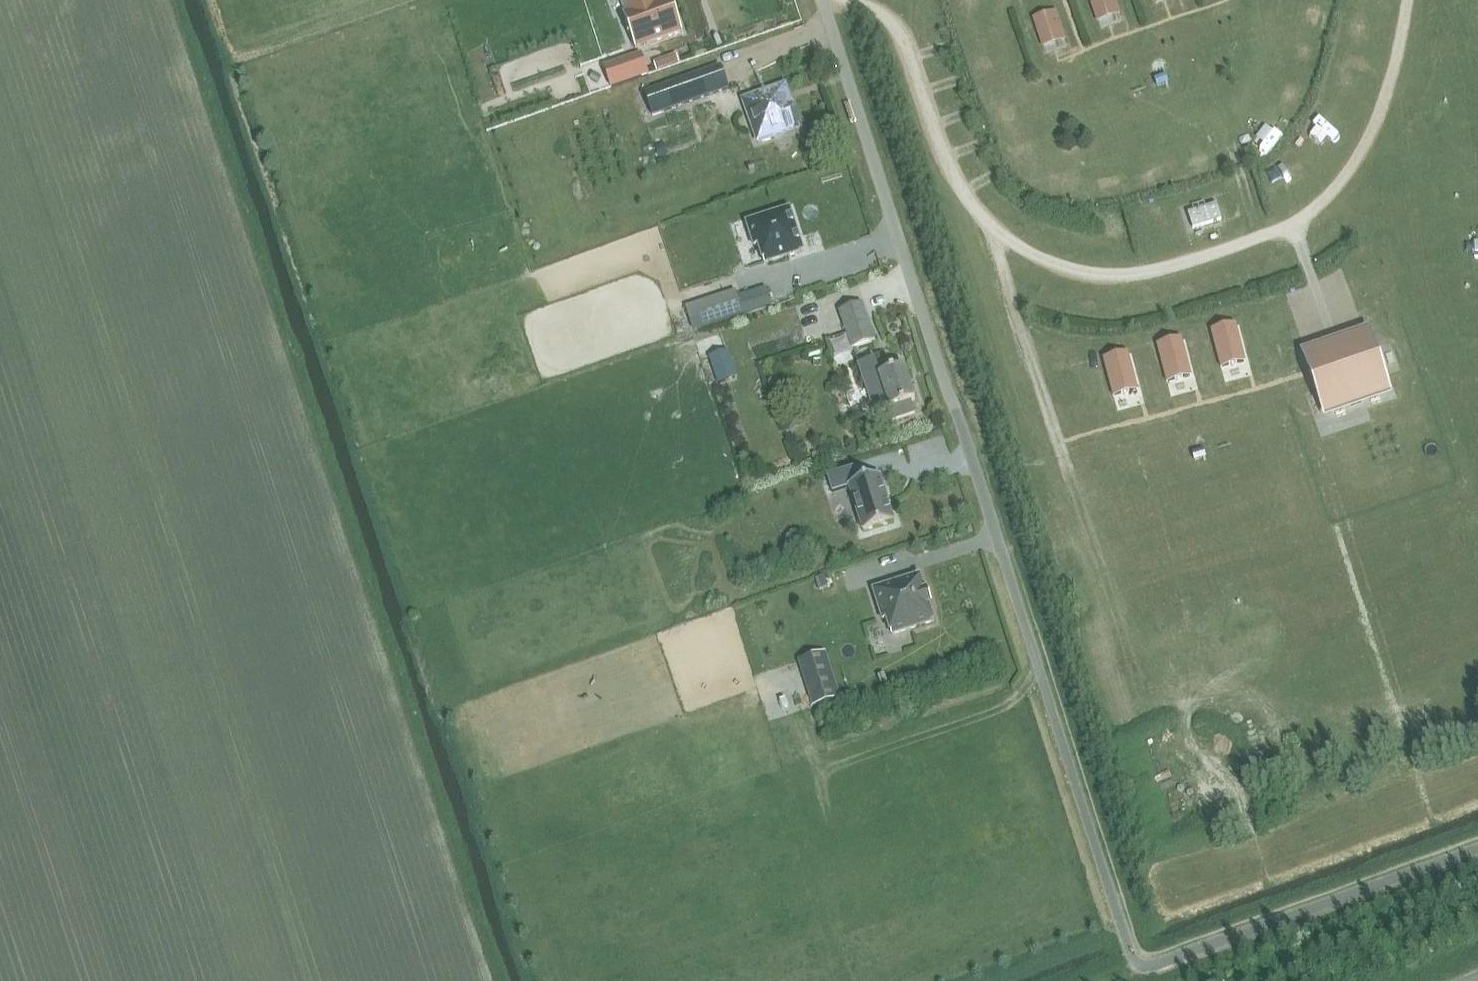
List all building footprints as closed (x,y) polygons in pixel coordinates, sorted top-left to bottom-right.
[(632,47),(679,31),(669,0),(659,0),(657,1),(657,0),(631,0),(634,8),(621,13),(632,47)] [(1097,17),(1115,12),(1111,0),(1092,0),(1097,17)] [(1035,19),(1043,43),(1060,37),(1056,25),(1059,24),(1055,12),(1035,19)] [(642,53),(628,58),(631,65),(609,73),(614,86),(650,74),(642,53)] [(645,93),(653,116),(729,90),(721,68),(645,93)] [(780,87),(741,101),(756,143),(800,127),(791,102),(786,104),(780,87)] [(802,252),(788,210),(746,225),(755,249),(759,248),(765,265),(802,252)] [(708,312),(712,324),(743,314),(735,291),(723,295),(727,306),(708,312)] [(841,311),(854,348),(875,341),(862,304),(841,311)] [(1382,393),(1363,336),(1306,354),(1325,411),(1382,393)] [(915,413),(912,403),(916,402),(905,368),(892,373),(888,361),(877,365),(875,359),(858,364),(875,414),(887,410),(891,422),(915,413)] [(845,485),(859,529),(889,520),(875,474),(854,481),(849,465),(822,474),(828,490),(845,485)] [(918,576),(873,590),(883,621),(887,620),(892,635),(932,622),(933,622),(934,622),(929,606),(931,605),(926,591),(924,592),(919,576),(918,576)] [(798,661),(812,706),(837,699),(822,653),(798,661)]
